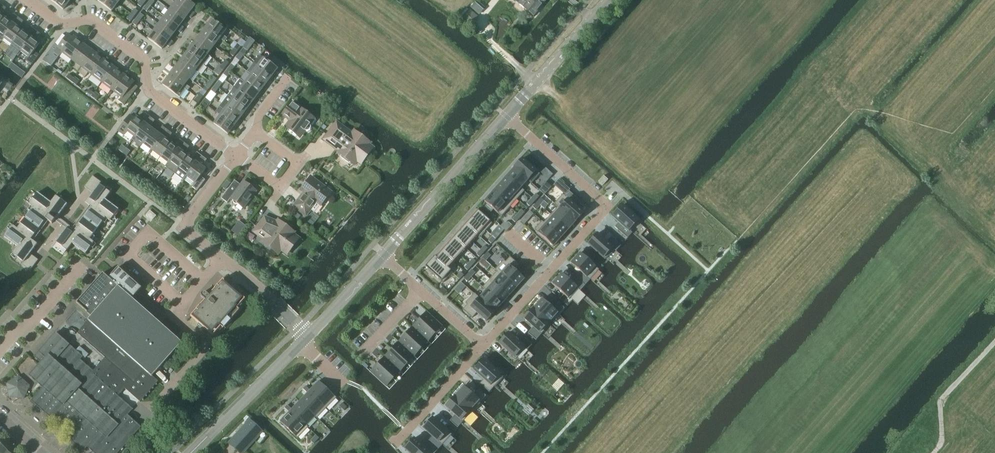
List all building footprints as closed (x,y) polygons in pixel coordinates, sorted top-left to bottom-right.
[(63,10),(70,2),(68,0),(50,0),(63,10)] [(117,4),(112,0),(98,0),(98,1),(112,12),(117,4)] [(195,6),(187,0),(177,0),(175,3),(193,16),(195,14),(191,11),(195,6)] [(519,4),(519,5),(527,11),(527,14),(530,16),(533,16),(534,17),(544,5),(538,0),(514,0),(519,4)] [(191,19),(193,16),(175,3),(170,10),(184,20),(187,16),(191,19)] [(484,10),(475,3),(470,8),(479,15),(484,10)] [(180,25),(184,20),(170,10),(164,17),(182,30),(184,28),(180,25)] [(477,18),(468,10),(461,18),(470,26),(477,18)] [(19,18),(14,14),(9,21),(5,18),(0,24),(0,42),(1,41),(19,18)] [(180,33),(182,30),(164,17),(159,24),(173,35),(177,30),(180,33)] [(12,45),(22,31),(19,28),(24,22),(19,18),(1,41),(2,42),(4,39),(12,45)] [(227,39),(223,35),(226,30),(213,20),(206,28),(220,39),(224,42),(227,39)] [(170,39),(173,35),(159,24),(154,31),(171,45),(173,42),(170,39)] [(12,45),(8,49),(17,56),(36,31),(31,27),(26,34),(22,31),(12,45)] [(214,47),(220,39),(206,28),(200,36),(214,47)] [(36,31),(17,56),(18,56),(19,55),(21,52),(28,57),(26,62),(31,66),(39,55),(34,51),(40,44),(36,41),(41,35),(36,31)] [(169,47),(171,45),(154,31),(148,39),(162,49),(166,45),(169,47)] [(73,37),(72,38),(68,34),(58,48),(54,53),(59,57),(63,53),(72,60),(84,44),(73,37)] [(208,55),(214,47),(200,36),(194,44),(208,55)] [(82,68),(94,52),(84,44),(72,60),(82,68)] [(208,55),(194,44),(188,52),(205,65),(211,57),(208,55)] [(54,53),(58,47),(57,47),(55,45),(54,45),(50,50),(47,54),(50,57),(54,53)] [(92,75),(104,60),(94,52),(82,68),(92,75)] [(198,74),(205,65),(188,52),(181,61),(195,71),(196,71),(198,74)] [(259,55),(253,64),(258,67),(273,79),(275,75),(275,73),(278,69),(276,68),(279,63),(274,59),(270,63),(264,59),(259,55)] [(102,83),(114,67),(104,60),(92,75),(102,83)] [(189,79),(195,71),(181,61),(175,69),(189,79)] [(253,64),(247,72),(251,75),(265,86),(268,83),(270,82),(273,79),(258,67),(253,64)] [(112,91),(124,75),(114,67),(102,83),(112,91)] [(185,85),(189,79),(175,69),(169,77),(187,90),(188,91),(190,88),(185,85)] [(133,84),(134,83),(124,75),(112,91),(121,97),(119,102),(124,106),(138,87),(133,84)] [(263,89),(265,86),(251,75),(245,83),(261,95),(263,92),(263,89)] [(180,99),(187,90),(169,77),(163,85),(180,99)] [(258,98),(261,95),(245,83),(240,79),(233,87),(253,102),(256,99),(258,98)] [(232,90),(228,96),(233,100),(248,111),(251,108),(251,105),(253,102),(233,87),(231,90),(232,90)] [(248,111),(233,100),(228,96),(221,104),(227,108),(241,118),(243,115),(246,115),(248,111)] [(193,100),(189,105),(194,109),(197,104),(193,100)] [(301,109),(292,103),(282,115),(291,122),(286,128),(299,138),(304,131),(306,132),(308,131),(310,130),(311,128),(311,126),(309,124),(314,119),(301,109)] [(221,104),(219,107),(224,111),(221,116),(236,128),(239,124),(238,122),(241,118),(227,108),(221,104)] [(129,115),(118,131),(124,135),(127,132),(134,137),(132,139),(133,140),(150,117),(145,114),(140,120),(137,117),(135,119),(134,119),(129,115)] [(233,131),(236,128),(221,116),(214,124),(228,135),(231,131),(233,131)] [(143,144),(154,130),(150,128),(155,121),(150,117),(133,140),(134,141),(136,139),(143,144)] [(354,132),(352,135),(337,123),(326,138),(341,150),(339,153),(342,155),(342,158),(349,163),(351,162),(355,165),(357,162),(361,164),(373,148),(369,146),(370,144),(354,132)] [(150,153),(168,130),(163,127),(158,133),(154,130),(143,144),(151,150),(149,153),(150,153)] [(161,157),(171,144),(168,141),(173,134),(168,130),(150,153),(151,154),(153,152),(161,157)] [(171,144),(161,157),(168,163),(169,164),(185,143),(180,140),(175,146),(171,144)] [(166,166),(165,167),(175,174),(178,171),(188,157),(185,154),(190,147),(185,143),(169,164),(168,163),(166,166)] [(178,171),(175,174),(183,181),(184,179),(185,179),(202,156),(197,153),(192,159),(188,157),(178,171)] [(202,156),(185,179),(186,180),(187,178),(194,183),(192,187),(197,191),(205,181),(201,177),(206,170),(202,167),(207,160),(202,156)] [(522,159),(514,168),(531,183),(539,174),(522,159)] [(514,168),(506,177),(523,192),(524,191),(521,188),(527,181),(531,184),(531,183),(514,168)] [(100,185),(101,183),(93,176),(92,178),(85,187),(93,193),(86,203),(92,208),(73,233),(66,229),(56,242),(67,251),(72,244),(86,254),(91,248),(94,243),(90,239),(106,218),(110,222),(119,210),(105,200),(111,193),(100,185)] [(603,176),(598,182),(599,183),(601,185),(602,186),(607,180),(603,176)] [(506,177),(499,185),(516,200),(523,192),(506,177)] [(314,212),(320,205),(321,205),(330,192),(311,178),(301,191),(304,193),(294,207),(306,216),(311,210),(314,212)] [(558,180),(553,185),(563,194),(562,195),(554,204),(575,223),(577,220),(583,213),(574,205),(578,200),(568,191),(570,190),(558,180)] [(252,186),(250,187),(243,182),(238,189),(232,184),(221,199),(228,203),(231,199),(234,201),(234,203),(236,205),(238,204),(244,209),(257,192),(254,190),(254,188),(252,186)] [(546,182),(539,190),(544,195),(551,187),(546,182)] [(499,185),(492,193),(509,208),(516,200),(499,185)] [(56,196),(51,203),(38,193),(29,205),(33,208),(18,229),(13,226),(5,237),(18,247),(13,254),(24,262),(22,265),(31,271),(39,260),(31,254),(38,244),(31,240),(46,220),(52,224),(57,218),(57,219),(67,205),(66,204),(56,196)] [(492,193),(484,202),(501,217),(509,208),(492,193)] [(557,207),(550,215),(567,231),(575,223),(554,204),(557,207)] [(622,206),(613,217),(622,225),(617,230),(627,239),(631,235),(632,233),(630,231),(635,226),(639,222),(639,221),(631,214),(633,213),(627,207),(625,209),(622,206)] [(477,210),(470,217),(486,231),(492,224),(477,210)] [(150,211),(146,216),(152,221),(156,216),(150,211)] [(542,221),(541,222),(560,239),(567,231),(550,215),(543,223),(542,221)] [(470,217),(464,224),(480,238),(486,231),(470,217)] [(278,221),(277,223),(265,219),(254,232),(264,240),(262,242),(278,254),(281,251),(287,255),(299,239),(293,235),(294,233),(278,221)] [(541,222),(534,230),(551,246),(553,247),(560,239),(541,222)] [(464,224),(458,230),(472,243),(478,236),(464,224)] [(458,230),(452,237),(466,249),(472,243),(458,230)] [(597,234),(588,244),(589,246),(605,260),(614,250),(616,251),(621,246),(611,237),(606,242),(597,234)] [(452,237),(446,244),(460,256),(466,249),(452,237)] [(446,244),(440,251),(454,263),(460,256),(446,244)] [(434,256),(434,257),(452,273),(448,269),(454,263),(440,251),(435,257),(434,256)] [(580,253),(570,264),(577,270),(580,272),(575,277),(585,286),(590,280),(598,271),(599,270),(597,269),(580,253)] [(434,257),(425,267),(443,283),(452,273),(434,257)] [(503,260),(496,269),(516,288),(524,279),(515,271),(519,266),(510,257),(505,262),(503,260)] [(132,299),(138,292),(141,288),(133,281),(127,275),(118,267),(108,278),(118,287),(132,299)] [(496,272),(490,279),(509,296),(516,288),(496,269),(495,270),(496,272)] [(77,302),(76,303),(87,313),(89,311),(93,315),(118,287),(108,278),(103,273),(96,281),(90,287),(90,288),(77,302)] [(561,274),(552,284),(569,300),(578,290),(580,291),(585,286),(575,277),(571,282),(561,274)] [(486,283),(482,287),(501,304),(509,296),(490,279),(486,283)] [(205,301),(191,317),(213,336),(221,327),(223,329),(240,310),(238,308),(246,299),(223,280),(209,296),(207,293),(206,293),(205,293),(204,293),(203,293),(203,294),(202,294),(202,295),(202,296),(202,297),(202,298),(205,301)] [(30,375),(35,379),(44,387),(33,399),(40,406),(46,411),(60,423),(64,419),(77,431),(71,438),(85,450),(87,447),(89,445),(96,451),(98,452),(117,452),(122,447),(139,428),(126,416),(132,409),(118,396),(116,394),(122,387),(124,389),(140,402),(148,394),(156,384),(158,382),(152,376),(164,364),(164,363),(181,343),(179,340),(175,337),(160,324),(166,318),(166,317),(165,316),(138,292),(132,299),(118,287),(93,315),(91,317),(88,320),(88,321),(77,333),(84,340),(105,358),(104,359),(99,364),(92,373),(85,367),(81,363),(79,361),(81,358),(54,334),(35,355),(42,361),(38,365),(30,375)] [(474,294),(473,294),(494,313),(501,304),(482,287),(482,288),(486,291),(479,298),(474,294)] [(467,305),(462,310),(472,318),(476,313),(481,318),(486,322),(494,313),(473,294),(465,303),(467,305)] [(542,299),(533,309),(550,325),(550,324),(548,323),(557,313),(559,315),(564,309),(556,302),(551,307),(542,299)] [(533,309),(524,319),(533,328),(528,334),(536,341),(541,334),(542,334),(549,325),(550,325),(533,309)] [(426,312),(419,320),(433,333),(438,327),(440,329),(442,327),(426,312),(427,312),(426,311),(426,312)] [(433,333),(419,320),(413,327),(412,327),(428,342),(430,340),(428,338),(433,333)] [(428,342),(412,327),(412,328),(405,335),(419,348),(424,342),(426,344),(428,342)] [(508,333),(499,344),(500,345),(516,359),(517,358),(525,349),(527,350),(532,345),(522,336),(518,341),(515,339),(508,333)] [(419,348),(405,335),(399,342),(398,341),(398,342),(414,357),(416,355),(414,353),(419,348)] [(414,357),(398,342),(392,350),(405,363),(410,357),(412,359),(414,357)] [(405,363),(392,350),(385,357),(384,356),(384,357),(400,372),(402,370),(400,368),(405,363)] [(400,372),(384,357),(378,365),(391,377),(396,372),(398,374),(400,372)] [(484,360),(475,370),(484,379),(479,384),(489,392),(494,387),(502,378),(503,377),(486,361),(484,360)] [(391,377),(378,365),(371,372),(370,372),(370,373),(370,372),(386,387),(388,385),(386,383),(391,377)] [(25,399),(30,387),(20,377),(8,384),(9,391),(17,399),(25,399)] [(310,391),(308,392),(326,409),(336,398),(319,381),(318,382),(310,391)] [(307,393),(299,401),(317,418),(326,409),(308,392),(310,391),(306,386),(305,386),(303,389),(307,393)] [(463,387),(454,397),(472,412),(480,403),(486,396),(478,389),(473,395),(463,387)] [(454,397),(445,407),(447,408),(455,415),(449,421),(457,428),(463,421),(472,412),(454,397)] [(287,405),(284,408),(285,408),(289,412),(290,411),(308,428),(308,427),(306,426),(309,423),(314,418),(315,417),(316,419),(317,418),(299,401),(292,410),(287,406),(287,405)] [(289,412),(280,422),(297,439),(299,437),(308,428),(290,411),(289,412)] [(432,418),(423,428),(430,435),(432,437),(428,442),(437,450),(442,445),(450,436),(451,435),(448,432),(434,419),(432,418)] [(263,432),(250,420),(228,444),(239,452),(244,452),(263,432)] [(316,436),(310,441),(313,444),(319,438),(316,436)] [(404,449),(409,452),(435,452),(437,450),(428,442),(423,447),(414,438),(404,449)]
